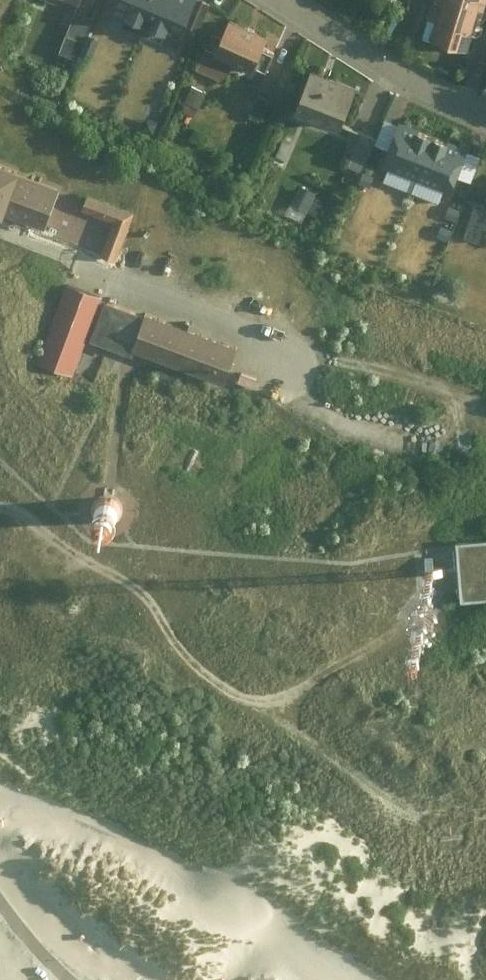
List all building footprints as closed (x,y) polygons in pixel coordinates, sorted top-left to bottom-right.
[(80,9),(83,0),(54,0),(80,9)] [(115,14),(185,40),(200,0),(120,0),(115,14)] [(422,52),(460,64),(467,41),(479,45),(485,21),(485,0),(439,0),(422,52)] [(86,40),(94,16),(78,11),(70,34),(86,40)] [(269,36),(228,21),(216,56),(256,70),(269,36)] [(359,93),(312,77),(299,116),(346,132),(359,93)] [(454,142),(415,127),(403,161),(442,175),(454,142)] [(364,131),(351,165),(365,170),(378,136),(364,131)] [(68,194),(0,165),(0,214),(51,235),(68,194)] [(303,183),(293,204),(309,212),(319,192),(303,183)] [(467,200),(464,212),(471,214),(464,237),(485,243),(485,205),(467,200)] [(88,202),(83,215),(115,227),(104,260),(117,265),(134,219),(88,202)] [(77,375),(102,301),(71,290),(45,364),(77,375)] [(119,350),(231,390),(243,356),(131,316),(119,350)] [(105,508),(100,506),(94,506),(91,508),(87,511),(84,516),(84,521),(85,526),(87,530),(91,533),(96,535),(100,535),(106,533),(110,529),(112,525),(113,520),(112,515),(109,511),(105,508)] [(456,540),(462,603),(485,601),(485,538),(456,540)]
